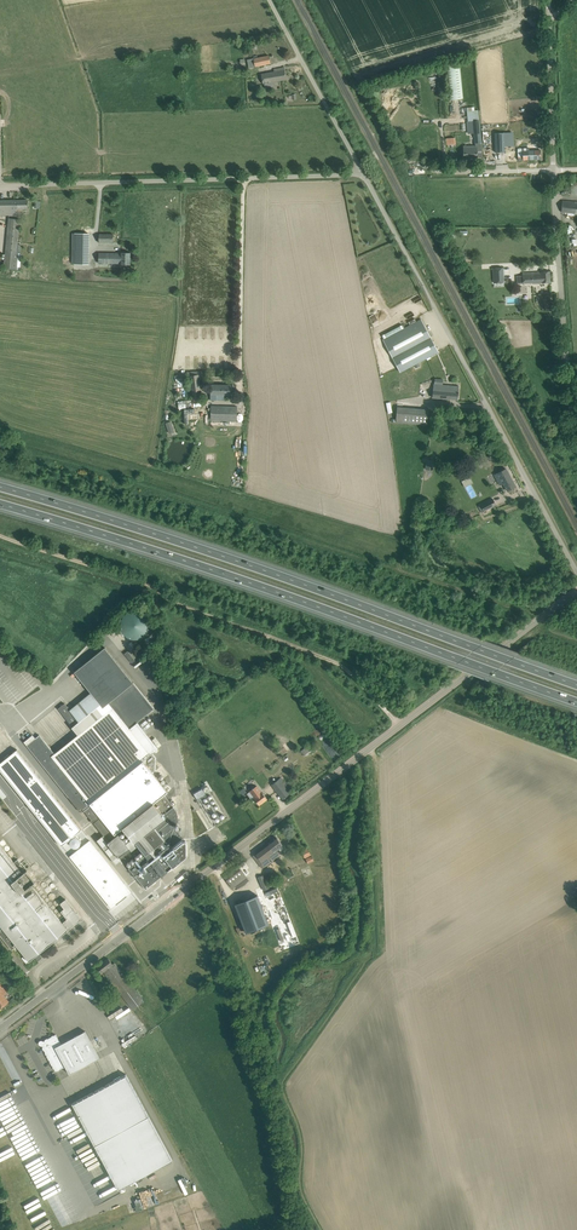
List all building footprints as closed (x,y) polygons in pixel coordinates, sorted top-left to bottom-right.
[(269,55),(254,59),(255,66),(271,63),(269,55)] [(458,63),(446,65),(450,100),(462,98),(458,63)] [(276,86),(275,81),(286,79),(284,67),(274,69),(274,70),(273,71),(273,72),(261,74),(263,83),(264,83),(265,88),(276,86)] [(468,121),(466,121),(468,133),(474,133),(474,134),(476,134),(476,143),(482,142),(479,110),(475,110),(474,107),(467,107),(468,121)] [(504,133),(495,133),(495,152),(505,152),(504,146),(504,133)] [(476,146),(464,146),(464,157),(477,157),(477,149),(482,149),(482,142),(476,143),(476,146)] [(529,148),(518,149),(518,160),(541,159),(540,150),(529,150),(529,148)] [(28,208),(28,200),(0,200),(0,215),(23,215),(23,209),(28,208)] [(563,200),(561,211),(576,213),(576,202),(563,200)] [(4,268),(17,269),(18,253),(16,253),(20,219),(9,218),(4,268)] [(79,228),(79,239),(88,239),(88,228),(79,228)] [(99,242),(113,242),(113,234),(99,234),(99,242)] [(76,251),(88,251),(88,242),(76,242),(76,251)] [(121,264),(131,264),(131,253),(121,252),(121,254),(99,253),(99,263),(121,263),(121,264)] [(503,268),(493,268),(494,283),(504,282),(503,268)] [(550,271),(523,273),(523,275),(523,283),(532,283),(532,284),(551,282),(550,271)] [(376,318),(382,314),(380,310),(374,314),(376,318)] [(421,319),(383,339),(400,372),(439,352),(421,319)] [(211,400),(224,400),(224,395),(233,395),(233,385),(211,384),(211,400)] [(433,397),(458,400),(459,386),(434,384),(433,397)] [(211,420),(231,421),(237,421),(237,406),(231,406),(211,406),(211,420)] [(429,410),(398,407),(397,422),(428,425),(429,410)] [(215,439),(211,437),(207,439),(207,444),(211,446),(215,444),(215,439)] [(214,457),(211,454),(206,455),(206,460),(210,463),(214,461),(214,457)] [(427,459),(425,469),(432,470),(434,460),(427,459)] [(213,472),(209,469),(205,471),(204,475),(208,478),(212,476),(213,472)] [(503,483),(508,491),(516,487),(506,469),(495,475),(500,485),(503,483)] [(462,482),(465,487),(473,483),(471,478),(462,482)] [(481,505),(485,511),(496,505),(493,499),(481,505)] [(121,622),(120,624),(121,625),(121,626),(121,627),(121,628),(121,629),(122,629),(122,630),(122,631),(123,632),(124,633),(125,634),(126,635),(127,636),(128,637),(129,637),(131,638),(132,638),(134,639),(135,639),(136,639),(137,639),(138,638),(139,638),(140,638),(141,638),(142,637),(143,637),(144,636),(145,635),(146,634),(147,633),(148,632),(148,631),(149,629),(149,628),(150,628),(150,627),(150,626),(150,625),(150,624),(150,623),(150,622),(150,621),(150,620),(149,619),(149,618),(149,617),(148,617),(148,616),(147,615),(147,614),(146,614),(146,613),(145,613),(145,612),(144,612),(142,611),(141,610),(139,610),(139,609),(138,609),(136,609),(135,609),(133,609),(132,609),(131,610),(130,610),(129,610),(128,611),(127,612),(126,612),(126,613),(125,613),(125,614),(124,614),(124,615),(123,616),(122,617),(122,618),(121,619),(121,620),(121,621),(121,622)] [(113,626),(109,629),(114,637),(118,634),(113,626)] [(145,855),(129,868),(146,889),(181,860),(171,848),(183,839),(173,825),(179,821),(177,810),(164,795),(168,791),(143,761),(158,748),(137,722),(154,709),(105,647),(74,672),(91,692),(70,709),(64,702),(57,708),(78,734),(55,753),(40,734),(35,738),(33,735),(24,742),(80,811),(83,809),(92,820),(90,821),(93,824),(94,823),(107,840),(123,828),(145,855)] [(125,654),(132,663),(135,660),(128,651),(125,654)] [(273,745),(282,757),(288,752),(280,740),(273,745)] [(301,751),(305,756),(314,749),(309,744),(301,751)] [(61,846),(77,833),(81,830),(17,750),(0,763),(0,770),(61,846)] [(272,784),(279,794),(283,799),(292,792),(281,777),(272,784)] [(259,805),(267,799),(264,794),(262,792),(257,785),(249,791),(254,798),(259,805)] [(206,794),(202,788),(194,793),(197,799),(206,794)] [(81,830),(77,833),(82,839),(86,836),(81,830)] [(119,833),(102,847),(116,863),(121,859),(132,851),(126,844),(126,841),(119,833)] [(276,837),(255,853),(256,853),(253,855),(262,867),(268,863),(274,859),(279,854),(276,850),(283,845),(276,837)] [(71,856),(70,856),(106,901),(126,886),(125,884),(90,841),(71,856)] [(2,928),(0,929),(0,935),(12,950),(17,946),(25,956),(29,961),(35,957),(39,953),(81,919),(65,899),(60,903),(64,908),(61,911),(67,919),(62,922),(32,884),(35,881),(27,870),(23,873),(0,845),(0,925),(2,928)] [(302,852),(305,859),(312,856),(308,849),(302,852)] [(306,859),(309,865),(315,862),(312,856),(306,859)] [(224,877),(232,888),(247,877),(239,866),(224,877)] [(258,878),(264,891),(269,889),(264,876),(258,878)] [(277,888),(265,893),(267,896),(278,891),(277,888)] [(258,895),(235,904),(246,933),(269,924),(258,895)] [(103,972),(112,964),(108,958),(97,967),(101,973),(102,972),(103,972)] [(112,964),(103,972),(133,1009),(144,1001),(114,963),(112,964)] [(4,995),(8,992),(0,981),(0,1008),(9,1001),(4,995)] [(132,1014),(117,1020),(120,1027),(132,1022),(131,1021),(135,1019),(132,1014)] [(44,1046),(43,1048),(56,1071),(65,1066),(70,1074),(100,1058),(85,1031),(61,1044),(56,1034),(46,1040),(45,1042),(42,1041),(41,1045),(44,1046)] [(25,1059),(21,1061),(28,1075),(32,1074),(25,1059)] [(72,1103),(119,1189),(172,1160),(126,1074),(72,1103)] [(7,1169),(21,1162),(20,1159),(5,1166),(7,1169)]
